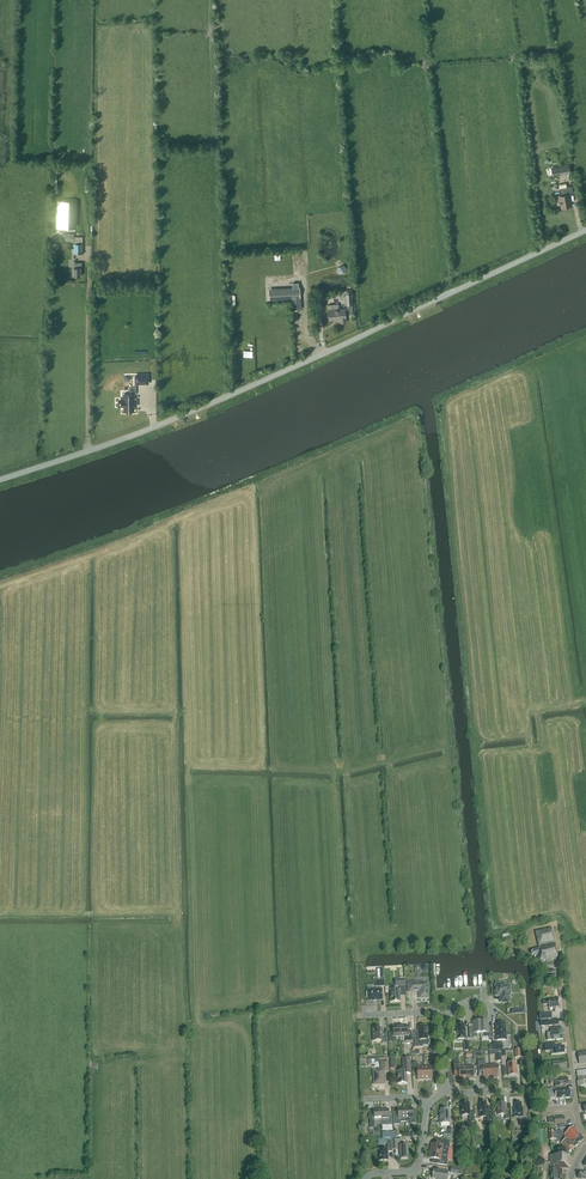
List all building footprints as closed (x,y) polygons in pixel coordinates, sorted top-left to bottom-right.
[(551,168),(553,176),(571,172),(569,164),(551,168)] [(571,205),(569,193),(573,193),(572,186),(560,188),(561,195),(559,195),(561,207),(571,205)] [(74,242),(74,233),(63,233),(63,242),(71,242),(74,242)] [(74,243),(74,253),(83,253),(83,243),(83,237),(74,236),(74,243)] [(339,274),(347,269),(345,265),(337,270),(339,274)] [(298,283),(293,283),(293,288),(275,289),(275,298),(299,297),(299,288),(298,283)] [(329,320),(329,319),(341,318),(341,322),(346,322),(345,308),(339,309),(338,304),(334,304),(335,309),(328,310),(329,320)] [(135,374),(135,379),(135,384),(149,384),(149,374),(135,374)] [(137,406),(137,400),(134,400),(134,393),(123,393),(123,399),(118,399),(118,407),(124,407),(124,411),(134,411),(134,406),(137,406)] [(546,962),(558,959),(551,927),(535,930),(539,947),(539,948),(532,951),(534,957),(537,956),(539,963),(546,960),(546,962)] [(557,969),(549,970),(549,979),(557,979),(557,969)] [(408,983),(409,992),(419,992),(420,998),(428,998),(428,983),(408,983)] [(501,998),(501,1002),(509,1002),(509,995),(510,995),(510,985),(505,986),(505,983),(496,984),(496,986),(495,986),(496,996),(501,995),(501,997),(501,998)] [(382,989),(367,989),(368,993),(367,993),(367,998),(368,998),(368,1001),(382,1000),(382,989)] [(400,989),(390,990),(391,1002),(400,1002),(400,989)] [(548,1005),(549,1008),(559,1007),(558,1000),(548,1000),(548,1001),(542,1001),(543,1005),(548,1005)] [(553,1019),(552,1011),(545,1012),(539,1013),(540,1020),(553,1019)] [(481,1020),(481,1021),(480,1021),(481,1033),(485,1033),(485,1037),(489,1037),(489,1038),(493,1038),(492,1026),(492,1028),(488,1028),(488,1021),(485,1021),(485,1020),(481,1020)] [(481,1033),(480,1021),(472,1021),(473,1029),(469,1029),(469,1027),(469,1039),(473,1039),(473,1038),(477,1037),(477,1033),(481,1033)] [(496,1024),(497,1041),(506,1040),(506,1038),(506,1035),(505,1035),(505,1023),(496,1024)] [(457,1025),(457,1029),(456,1029),(456,1040),(466,1039),(465,1028),(464,1028),(464,1024),(457,1025)] [(400,1026),(401,1036),(405,1036),(406,1042),(413,1041),(412,1033),(408,1033),(408,1025),(400,1026)] [(396,1037),(401,1036),(400,1026),(393,1026),(393,1034),(389,1034),(389,1042),(396,1042),(396,1037)] [(419,1027),(419,1038),(414,1038),(415,1047),(423,1047),(423,1046),(428,1045),(429,1044),(429,1041),(428,1040),(427,1040),(427,1032),(428,1032),(428,1031),(428,1029),(427,1028),(427,1026),(419,1027)] [(373,1029),(373,1041),(382,1041),(382,1044),(387,1043),(387,1035),(382,1035),(382,1028),(373,1029)] [(547,1033),(547,1040),(563,1039),(561,1028),(550,1029),(551,1033),(547,1033)] [(494,1043),(494,1050),(503,1050),(502,1042),(494,1043)] [(545,1051),(551,1051),(551,1055),(555,1054),(564,1053),(563,1046),(555,1048),(554,1044),(544,1045),(545,1051)] [(578,1054),(579,1063),(585,1062),(585,1053),(578,1054)] [(411,1074),(410,1065),(410,1058),(403,1059),(403,1068),(404,1068),(404,1070),(397,1071),(398,1083),(401,1083),(402,1083),(407,1083),(406,1074),(411,1074)] [(459,1080),(466,1079),(466,1066),(459,1067),(458,1059),(454,1059),(455,1076),(459,1076),(459,1080)] [(424,1067),(425,1080),(432,1079),(432,1071),(436,1071),(436,1074),(437,1074),(436,1060),(431,1060),(431,1067),(424,1067)] [(490,1078),(490,1065),(485,1065),(485,1060),(478,1061),(478,1071),(483,1070),(483,1078),(490,1078)] [(373,1072),(374,1085),(385,1084),(384,1071),(389,1071),(388,1061),(381,1061),(382,1071),(373,1072)] [(553,1068),(553,1070),(566,1068),(565,1061),(558,1062),(558,1061),(552,1062),(546,1063),(547,1069),(553,1068)] [(417,1080),(425,1080),(424,1067),(419,1067),(419,1064),(417,1064),(417,1062),(412,1062),(413,1071),(417,1071),(417,1080)] [(508,1063),(508,1076),(517,1075),(516,1062),(508,1063)] [(497,1065),(490,1065),(490,1078),(498,1078),(497,1065)] [(473,1066),(466,1066),(466,1079),(474,1079),(473,1066)] [(565,1085),(569,1085),(568,1078),(557,1080),(557,1077),(549,1077),(550,1083),(555,1082),(556,1088),(565,1087),(565,1085)] [(559,1098),(570,1097),(569,1088),(555,1090),(555,1089),(546,1089),(547,1099),(556,1098),(556,1099),(559,1098)] [(486,1102),(480,1103),(480,1105),(479,1105),(480,1118),(485,1117),(485,1126),(493,1125),(492,1107),(487,1108),(487,1105),(486,1105),(486,1102)] [(461,1104),(461,1115),(469,1115),(469,1122),(475,1121),(474,1112),(470,1112),(469,1103),(461,1104)] [(498,1107),(497,1107),(498,1115),(505,1115),(505,1119),(509,1119),(509,1111),(506,1111),(506,1107),(505,1107),(505,1103),(498,1103),(498,1107)] [(514,1108),(514,1117),(523,1117),(523,1108),(522,1108),(521,1103),(515,1103),(515,1108),(514,1108)] [(394,1125),(401,1124),(401,1122),(406,1122),(405,1108),(398,1108),(398,1115),(393,1116),(394,1125)] [(412,1108),(405,1108),(406,1122),(409,1122),(410,1124),(417,1123),(416,1110),(416,1115),(412,1115),(412,1108)] [(382,1120),(381,1109),(374,1110),(374,1118),(370,1118),(370,1113),(369,1113),(370,1128),(375,1128),(374,1120),(382,1120)] [(450,1123),(449,1112),(448,1112),(448,1109),(441,1110),(441,1111),(440,1111),(440,1123),(450,1123)] [(584,1139),(577,1131),(573,1126),(573,1127),(564,1134),(574,1147),(584,1139)] [(448,1133),(444,1132),(443,1137),(452,1138),(453,1129),(449,1129),(448,1133)] [(550,1140),(554,1139),(557,1139),(557,1140),(568,1153),(569,1152),(570,1152),(572,1151),(572,1149),(574,1147),(564,1134),(561,1131),(549,1132),(550,1140)] [(397,1149),(397,1142),(401,1142),(400,1137),(394,1137),(392,1137),(392,1150),(397,1149)] [(388,1151),(392,1151),(392,1140),(387,1141),(387,1149),(379,1149),(379,1161),(388,1160),(388,1151)] [(431,1144),(430,1151),(448,1153),(450,1141),(441,1140),(440,1145),(431,1144)] [(399,1145),(400,1154),(401,1154),(401,1159),(408,1158),(407,1153),(408,1153),(408,1144),(399,1145)] [(487,1149),(472,1150),(473,1158),(487,1157),(487,1149)] [(448,1153),(430,1151),(429,1158),(438,1159),(437,1164),(447,1165),(448,1159),(447,1159),(448,1153)] [(562,1169),(568,1169),(568,1155),(553,1155),(553,1156),(550,1156),(550,1169),(551,1175),(550,1175),(551,1178),(552,1178),(562,1178),(562,1169)] [(432,1178),(437,1178),(447,1178),(448,1171),(441,1170),(441,1171),(433,1170),(432,1178)]
